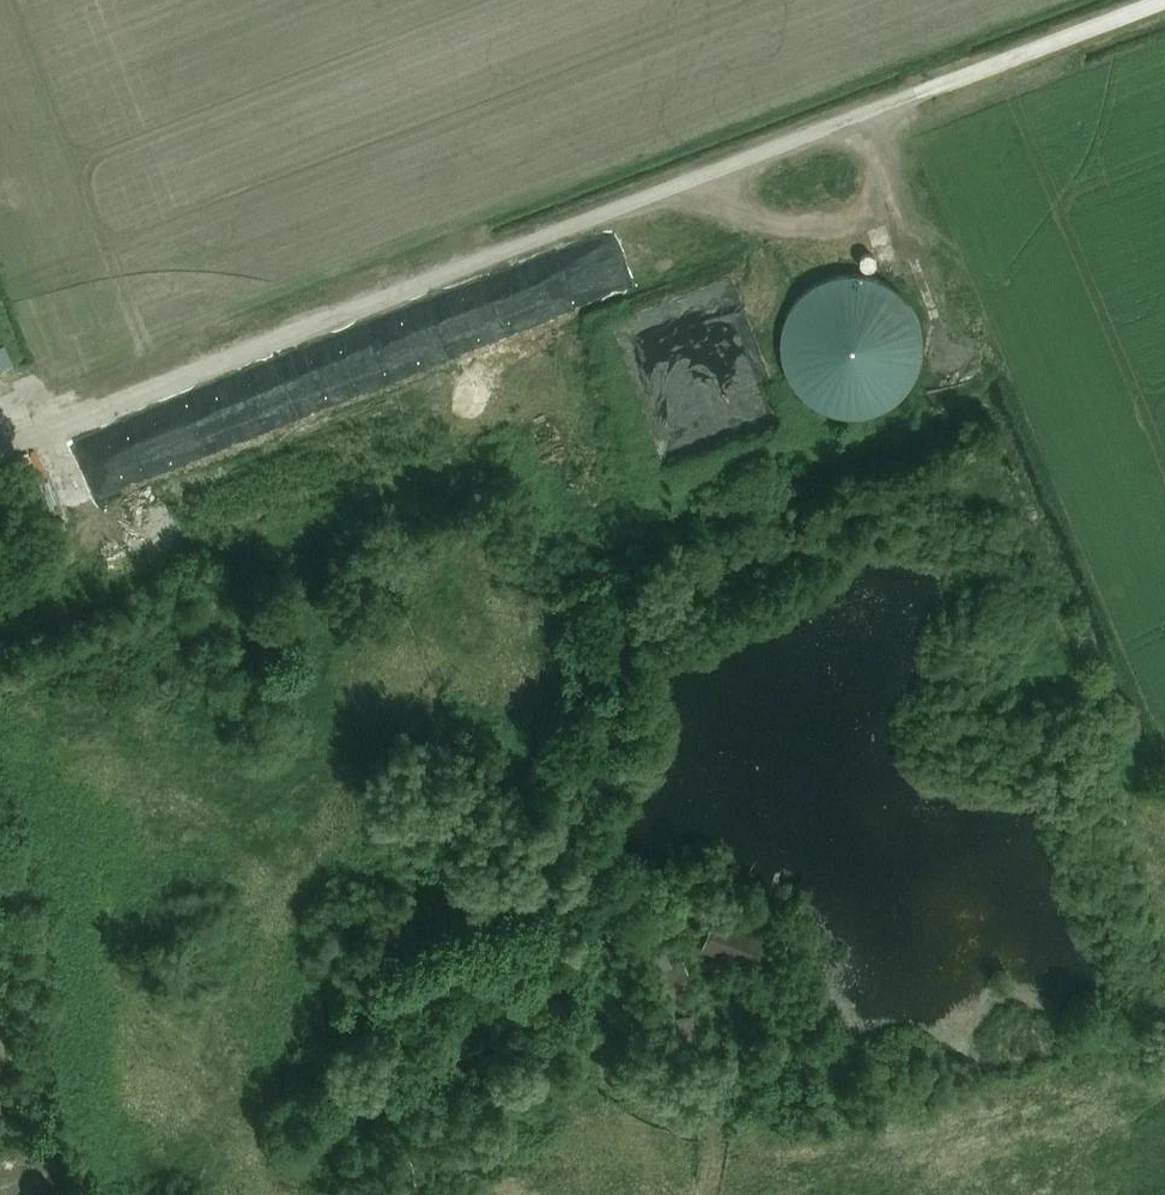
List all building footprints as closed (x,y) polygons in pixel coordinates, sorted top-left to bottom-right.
[(847,410),(860,410),(873,408),(885,403),(896,395),(901,391),(909,380),(915,368),(918,356),(918,342),(916,329),(911,317),(903,306),(899,302),(888,294),(876,288),(864,285),(850,284),(837,287),(825,292),(820,295),(810,304),(802,314),(796,326),(793,339),(792,352),(795,365),(800,377),(803,383),(812,393),(822,401),(834,407),(847,410)] [(110,569),(458,457),(414,323),(184,397),(182,392),(157,400),(161,415),(134,423),(151,476),(87,497),(110,569)] [(14,366),(5,346),(0,348),(0,372),(14,366)] [(776,940),(715,918),(703,949),(764,972),(776,940)] [(677,998),(704,988),(693,959),(666,970),(677,998)] [(668,1046),(696,1042),(693,1016),(664,1020),(668,1046)]
